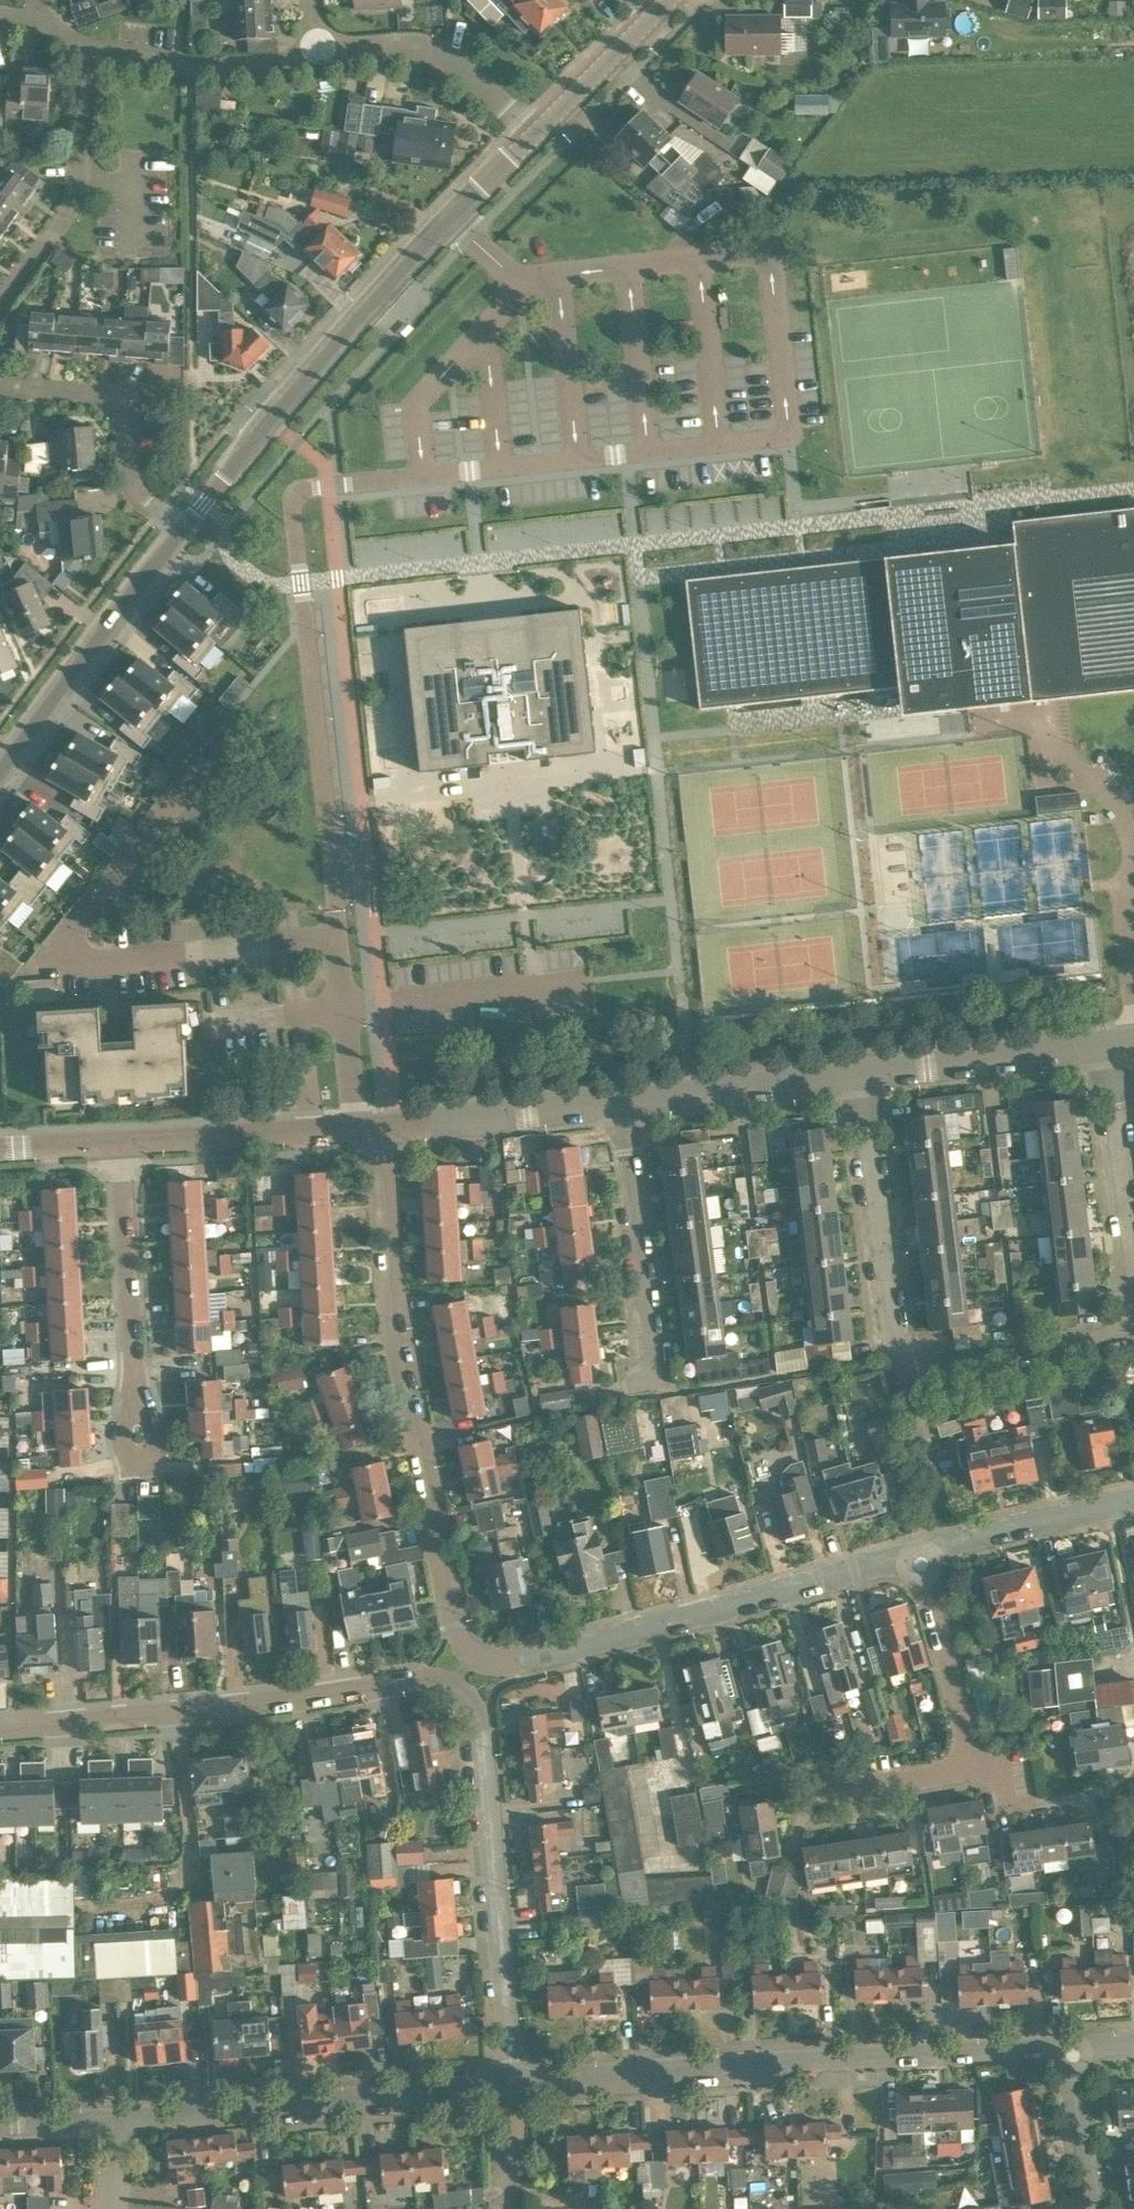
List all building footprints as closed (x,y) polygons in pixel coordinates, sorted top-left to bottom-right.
[(128,0),(111,0),(97,5),(101,17),(130,7),(128,0)] [(205,0),(191,0),(191,19),(205,18),(205,0)] [(233,16),(273,14),(272,2),(276,2),(276,0),(232,0),(233,16)] [(356,10),(400,6),(400,0),(355,0),(356,10)] [(492,1),(498,6),(524,34),(530,28),(537,36),(554,20),(535,0),(491,0),(492,1)] [(565,0),(535,0),(554,20),(570,5),(565,0)] [(1014,0),(1010,0),(1006,10),(1027,17),(1031,5),(1014,0)] [(1067,19),(1066,0),(1038,0),(1038,19),(1067,19)] [(926,39),(926,36),(944,35),(944,29),(949,29),(948,10),(943,10),(943,4),(926,4),(926,2),(907,3),(907,4),(892,5),(893,36),(909,36),(909,40),(926,39)] [(784,3),(784,18),(810,17),(809,3),(784,3)] [(1109,19),(1125,19),(1125,5),(1109,5),(1109,19)] [(273,14),(233,16),(226,17),(226,26),(234,26),(235,40),(278,37),(278,25),(273,25),(273,14)] [(727,17),(727,54),(779,53),(779,17),(727,17)] [(206,28),(205,18),(191,19),(191,28),(206,28)] [(872,29),(872,61),(888,61),(887,29),(872,29)] [(5,126),(21,127),(21,118),(47,120),(51,72),(24,70),(22,95),(7,94),(5,126)] [(680,101),(719,127),(737,99),(698,73),(680,101)] [(223,99),(223,85),(197,84),(197,107),(220,108),(219,111),(236,113),(237,100),(223,99)] [(795,112),(835,113),(846,96),(829,95),(829,94),(795,94),(795,112)] [(359,133),(379,136),(380,131),(383,107),(382,107),(364,104),(359,133)] [(380,131),(396,133),(412,135),(411,141),(452,147),(455,125),(455,124),(436,121),(438,108),(417,106),(416,111),(382,106),(382,107),(383,107),(380,131)] [(632,122),(629,124),(700,191),(702,191),(703,190),(704,188),(703,187),(708,182),(714,188),(725,176),(726,175),(721,170),(723,168),(703,149),(690,164),(681,155),(668,143),(671,140),(642,111),(639,114),(636,113),(630,119),(632,122)] [(700,191),(629,124),(626,127),(623,126),(618,131),(619,135),(616,138),(645,166),(648,163),(661,176),(674,189),(663,200),(687,217),(702,191),(700,191)] [(340,154),(342,133),(327,131),(324,151),(340,154)] [(356,163),(360,135),(342,133),(340,154),(339,160),(356,163)] [(412,135),(396,133),(392,161),(448,169),(452,147),(411,141),(412,135)] [(758,168),(780,182),(792,163),(770,149),(758,168)] [(46,182),(18,162),(6,164),(0,172),(0,193),(25,212),(32,202),(28,200),(35,190),(33,188),(35,185),(41,189),(46,182)] [(755,185),(739,186),(751,205),(763,198),(755,185)] [(312,205),(346,215),(350,200),(317,190),(312,205)] [(8,228),(15,219),(18,221),(25,212),(0,193),(0,222),(8,228)] [(269,206),(264,219),(277,223),(288,233),(298,223),(287,213),(269,206)] [(277,223),(264,219),(243,211),(237,228),(275,247),(288,233),(277,223)] [(303,223),(309,229),(347,266),(360,254),(331,224),(330,225),(316,211),(303,223)] [(309,229),(303,223),(300,221),(298,223),(288,233),(305,250),(304,251),(334,280),(347,266),(309,229)] [(1020,278),(1016,247),(1003,249),(1006,275),(1007,280),(1020,278)] [(67,255),(60,249),(51,261),(59,267),(67,255)] [(75,260),(67,255),(59,267),(66,272),(75,260)] [(150,282),(150,268),(140,268),(141,282),(150,282)] [(159,268),(150,268),(150,282),(160,282),(159,268)] [(261,309),(283,331),(310,304),(288,283),(287,283),(271,268),(255,285),(270,300),(261,309)] [(104,287),(104,273),(94,273),(94,287),(104,287)] [(113,273),(104,273),(104,287),(113,287),(113,273)] [(144,358),(147,319),(148,308),(125,306),(124,317),(121,361),(132,362),(133,357),(144,358)] [(41,350),(52,351),(55,312),(32,310),(30,328),(17,327),(15,350),(28,351),(28,353),(41,354),(41,350)] [(63,356),(75,357),(78,314),(55,312),(52,351),(64,352),(63,356)] [(221,362),(245,371),(270,346),(251,329),(250,330),(233,330),(232,313),(220,314),(221,342),(210,343),(211,360),(221,360),(221,362)] [(87,354),(98,355),(101,316),(78,314),(75,357),(87,358),(87,354)] [(109,360),(121,361),(124,317),(101,316),(98,355),(110,355),(109,360)] [(147,319),(144,358),(156,359),(155,364),(167,365),(171,321),(147,319)] [(40,446),(27,444),(25,472),(40,473),(40,464),(63,462),(63,471),(96,468),(92,426),(60,429),(61,441),(41,443),(40,446)] [(3,491),(3,499),(18,500),(21,461),(7,460),(8,443),(0,443),(0,490),(3,491)] [(39,504),(38,494),(19,496),(17,528),(23,528),(25,511),(38,509),(38,504),(39,504)] [(38,509),(40,532),(50,531),(52,548),(61,547),(62,559),(86,557),(86,559),(92,558),(91,556),(104,555),(100,516),(78,518),(76,501),(39,504),(38,504),(38,509)] [(1127,510),(1096,513),(1096,514),(1015,523),(1017,543),(819,566),(686,581),(687,590),(700,710),(726,707),(910,687),(914,716),(1069,699),(1133,692),(1133,509),(1127,510)] [(3,595),(21,636),(50,623),(38,594),(54,584),(25,562),(14,577),(19,588),(3,595)] [(185,583),(166,605),(170,608),(203,633),(220,613),(235,627),(244,617),(223,599),(215,608),(185,583)] [(170,608),(153,629),(181,653),(172,665),(193,682),(203,670),(188,658),(207,637),(203,633),(170,608)] [(597,753),(581,609),(503,617),(473,621),(405,628),(421,772),(464,768),(463,766),(473,765),(483,764),(483,765),(491,764),(490,754),(525,750),(526,761),(534,760),(534,758),(544,757),(554,756),(554,757),(597,753)] [(17,666),(0,629),(0,673),(17,666)] [(139,658),(122,679),(153,706),(157,709),(175,687),(183,694),(193,682),(172,665),(162,676),(139,658)] [(118,675),(100,698),(130,722),(119,735),(142,751),(152,739),(136,726),(153,706),(122,679),(118,675)] [(230,707),(238,699),(228,691),(226,693),(220,701),(230,708),(230,707)] [(79,732),(66,755),(101,777),(105,780),(119,755),(132,763),(142,751),(119,735),(108,748),(79,732)] [(166,765),(177,774),(195,751),(184,742),(166,765)] [(61,752),(47,777),(77,794),(66,807),(88,824),(99,809),(88,800),(101,777),(66,755),(61,752)] [(156,767),(150,778),(163,786),(170,774),(156,767)] [(1082,809),(1080,791),(1035,796),(1037,814),(1082,809)] [(33,801),(15,824),(19,827),(52,851),(68,831),(77,838),(88,824),(66,807),(56,820),(33,801)] [(1101,814),(1089,815),(1089,824),(1101,823),(1101,814)] [(19,827),(2,848),(24,866),(16,875),(38,893),(46,883),(38,877),(56,855),(52,851),(19,827)] [(115,833),(112,840),(121,845),(126,839),(115,833)] [(0,913),(17,892),(30,903),(38,893),(16,875),(8,885),(0,878),(0,913)] [(23,964),(12,956),(3,968),(7,970),(14,975),(23,964)] [(14,975),(7,970),(0,979),(0,983),(6,986),(14,975)] [(184,1039),(190,1039),(188,1002),(134,1006),(136,1048),(102,1050),(99,1008),(38,1011),(40,1047),(46,1047),(49,1103),(84,1101),(84,1104),(120,1102),(120,1092),(132,1091),(133,1101),(154,1100),(153,1096),(188,1094),(185,1052),(184,1039)] [(1034,1103),(1038,1130),(1076,1125),(1073,1099),(1051,1101),(1049,1088),(1022,1092),(1024,1104),(1034,1103)] [(905,1118),(909,1145),(947,1141),(944,1114),(955,1113),(953,1099),(926,1102),(928,1115),(905,1118)] [(789,1132),(792,1159),(830,1154),(827,1127),(805,1130),(803,1117),(776,1120),(778,1133),(789,1132)] [(1038,1130),(1041,1156),(1079,1152),(1076,1125),(1038,1130)] [(660,1147),(664,1174),(702,1169),(698,1143),(710,1141),(708,1128),(682,1131),(683,1144),(660,1147)] [(909,1145),(912,1172),(950,1167),(947,1141),(909,1145)] [(997,1147),(999,1161),(1009,1160),(1007,1146),(997,1147)] [(525,1168),(506,1170),(508,1183),(509,1183),(583,1174),(579,1147),(547,1151),(538,1152),(539,1165),(540,1171),(525,1173),(525,1168)] [(768,1160),(766,1148),(751,1150),(752,1161),(768,1160)] [(980,1149),(982,1163),(992,1162),(990,1148),(980,1149)] [(1041,1156),(1044,1183),(1082,1178),(1079,1152),(1041,1156)] [(792,1159),(796,1185),(834,1180),(830,1154),(792,1159)] [(1009,1160),(999,1161),(1001,1175),(1011,1174),(1009,1160)] [(992,1162),(982,1163),(984,1177),(994,1176),(992,1162)] [(278,1177),(278,1164),(255,1165),(255,1178),(278,1177)] [(241,1177),(240,1165),(217,1166),(218,1178),(241,1177)] [(422,1168),(424,1196),(456,1194),(464,1193),(465,1193),(481,1193),(481,1190),(493,1190),(492,1166),(480,1167),(481,1183),(464,1184),(464,1183),(455,1183),(454,1166),(422,1168)] [(912,1172),(915,1198),(953,1193),(950,1167),(912,1172)] [(664,1174),(667,1200),(705,1195),(702,1169),(664,1174)] [(272,1195),(272,1205),(329,1201),(328,1173),(296,1175),(297,1190),(287,1190),(287,1195),(272,1195)] [(553,1194),(554,1207),(587,1203),(583,1174),(509,1183),(510,1196),(528,1194),(528,1192),(542,1191),(543,1196),(553,1194)] [(752,1176),(754,1191),(764,1189),(762,1175),(752,1176)] [(735,1178),(737,1191),(747,1190),(746,1177),(735,1178)] [(1044,1183),(1047,1209),(1085,1205),(1082,1178),(1044,1183)] [(1,1192),(25,1191),(24,1179),(0,1180),(0,1186),(1,1192)] [(796,1185),(799,1212),(837,1207),(834,1180),(796,1185)] [(169,1183),(171,1211),(203,1209),(201,1181),(169,1183)] [(45,1209),(19,1211),(20,1220),(36,1219),(46,1218),(74,1216),(72,1188),(44,1190),(45,1209)] [(764,1189),(754,1191),(756,1204),(766,1203),(764,1189)] [(747,1190),(737,1191),(739,1206),(749,1205),(747,1190)] [(465,1193),(464,1193),(465,1203),(482,1202),(481,1193),(465,1193)] [(915,1198),(918,1224),(956,1220),(953,1193),(915,1198)] [(456,1194),(424,1196),(425,1224),(458,1222),(456,1194)] [(667,1200),(671,1227),(709,1222),(705,1195),(667,1200)] [(212,1208),(228,1207),(228,1198),(211,1199),(212,1208)] [(1010,1200),(1000,1201),(1002,1215),(1011,1214),(1010,1200)] [(299,1218),(299,1232),(331,1230),(329,1201),(272,1205),(273,1215),(289,1214),(289,1218),(299,1218)] [(990,1202),(992,1216),(1002,1215),(1000,1201),(990,1202)] [(526,1240),(534,1239),(550,1237),(558,1236),(590,1232),(587,1203),(554,1207),(557,1225),(525,1229),(526,1240)] [(1047,1209),(1050,1236),(1089,1231),(1085,1205),(1047,1209)] [(229,1218),(228,1207),(212,1208),(203,1209),(171,1211),(173,1239),(205,1237),(204,1222),(214,1222),(214,1219),(229,1218)] [(799,1212),(802,1238),(840,1234),(837,1207),(799,1212)] [(1011,1214),(1002,1215),(1003,1229),(1013,1228),(1011,1214)] [(1002,1215),(992,1216),(994,1230),(1003,1229),(1002,1215)] [(36,1219),(20,1220),(21,1230),(46,1229),(48,1246),(76,1245),(74,1216),(46,1218),(36,1219)] [(918,1224),(921,1251),(959,1246),(956,1220),(918,1224)] [(425,1224),(427,1253),(459,1251),(459,1250),(458,1222),(425,1224)] [(671,1227),(674,1253),(712,1248),(709,1222),(671,1227)] [(765,1228),(755,1229),(757,1244),(767,1243),(765,1228)] [(746,1230),(748,1245),(757,1244),(755,1229),(746,1230)] [(299,1232),(301,1260),(333,1258),(331,1230),(299,1232)] [(1050,1236),(1054,1262),(1092,1258),(1089,1231),(1050,1236)] [(590,1232),(558,1236),(562,1264),(563,1263),(565,1280),(585,1278),(583,1261),(594,1260),(590,1232)] [(802,1238),(805,1265),(843,1260),(840,1234),(802,1238)] [(0,1235),(0,1250),(12,1250),(12,1235),(0,1235)] [(214,1249),(205,1249),(205,1237),(173,1239),(175,1267),(206,1266),(215,1265),(214,1255),(214,1249)] [(551,1247),(550,1237),(534,1239),(535,1249),(551,1247)] [(467,1240),(468,1249),(468,1250),(485,1249),(484,1239),(467,1240)] [(767,1243),(757,1244),(759,1257),(769,1256),(767,1243)] [(757,1244),(748,1245),(750,1258),(759,1257),(757,1244)] [(23,1267),(23,1276),(78,1273),(76,1245),(48,1246),(49,1265),(39,1266),(23,1267)] [(921,1251),(925,1278),(963,1273),(959,1246),(921,1251)] [(459,1251),(427,1253),(429,1281),(461,1279),(460,1260),(486,1259),(485,1249),(468,1250),(468,1249),(459,1250),(459,1251)] [(712,1249),(674,1254),(678,1280),(716,1274),(712,1249)] [(265,1262),(276,1261),(275,1250),(264,1251),(265,1262)] [(275,1252),(276,1261),(292,1260),(291,1251),(275,1252)] [(1010,1253),(1012,1267),(1022,1266),(1020,1252),(1010,1253)] [(214,1255),(215,1265),(232,1264),(231,1254),(214,1255)] [(993,1255),(995,1269),(1005,1268),(1003,1254),(993,1255)] [(301,1260),(303,1288),(335,1286),(333,1258),(301,1260)] [(1054,1262),(1057,1289),(1095,1284),(1092,1258),(1054,1262)] [(292,1260),(276,1261),(277,1271),(293,1270),(292,1260)] [(805,1265),(808,1291),(847,1287),(843,1260),(805,1265)] [(232,1264),(215,1265),(216,1275),(232,1274),(232,1264)] [(175,1267),(176,1296),(208,1294),(206,1266),(175,1267)] [(494,1268),(496,1284),(511,1283),(510,1266),(494,1268)] [(1022,1266),(1012,1267),(1013,1281),(1023,1280),(1022,1266)] [(1005,1268),(995,1269),(996,1283),(1006,1282),(1005,1268)] [(50,1287),(52,1303),(80,1301),(78,1273),(23,1276),(24,1286),(38,1285),(38,1288),(50,1287)] [(925,1278),(928,1304),(966,1300),(963,1273),(925,1278)] [(716,1275),(678,1280),(681,1306),(719,1302),(716,1275)] [(259,1281),(259,1290),(275,1288),(275,1280),(259,1281)] [(766,1282),(768,1297),(778,1295),(776,1280),(766,1282)] [(517,1287),(518,1298),(543,1295),(541,1283),(517,1287)] [(749,1284),(751,1297),(761,1296),(759,1283),(749,1284)] [(1095,1284),(1057,1289),(1060,1316),(1049,1317),(1050,1330),(1078,1327),(1076,1314),(1098,1311),(1095,1284)] [(279,1308),(280,1318),(336,1313),(335,1286),(303,1288),(304,1306),(279,1308)] [(808,1291),(812,1318),(850,1313),(847,1287),(808,1291)] [(226,1293),(208,1294),(176,1296),(178,1323),(210,1321),(218,1321),(221,1321),(235,1319),(235,1310),(226,1311),(226,1293)] [(778,1295),(768,1297),(769,1309),(780,1308),(778,1295)] [(761,1296),(751,1297),(753,1312),(762,1310),(761,1296)] [(966,1300),(928,1304),(931,1331),(953,1328),(954,1341),(982,1338),(980,1324),(969,1326),(966,1300)] [(27,1323),(28,1333),(82,1329),(80,1301),(52,1303),(53,1321),(27,1323)] [(439,1335),(471,1329),(466,1302),(466,1301),(434,1307),(439,1335)] [(719,1302),(681,1306),(685,1332),(723,1327),(719,1302)] [(565,1337),(596,1333),(593,1305),(561,1309),(563,1327),(538,1330),(540,1340),(557,1338),(557,1337),(565,1337)] [(529,1328),(527,1307),(519,1308),(522,1341),(539,1339),(538,1328),(529,1328)] [(336,1313),(280,1318),(280,1327),(293,1327),(293,1332),(306,1331),(306,1344),(338,1342),(336,1313)] [(850,1313),(812,1318),(815,1344),(804,1345),(806,1359),(833,1355),(831,1343),(848,1341),(853,1340),(850,1313)] [(479,1328),(495,1325),(494,1316),(477,1319),(479,1328)] [(210,1332),(236,1329),(235,1319),(221,1321),(218,1321),(210,1321),(178,1323),(180,1352),(211,1350),(210,1332)] [(247,1319),(235,1319),(236,1329),(248,1329),(247,1319)] [(16,1333),(25,1333),(25,1324),(25,1321),(16,1321),(16,1333)] [(497,1334),(495,1325),(479,1328),(480,1337),(497,1334)] [(723,1328),(685,1333),(686,1342),(681,1343),(683,1359),(688,1358),(688,1360),(697,1358),(700,1381),(741,1376),(737,1352),(726,1353),(723,1328)] [(82,1329),(28,1333),(29,1342),(32,1342),(33,1358),(35,1360),(55,1359),(84,1357),(82,1329)] [(439,1335),(444,1363),(476,1357),(471,1330),(471,1329),(439,1335)] [(596,1333),(565,1337),(568,1365),(570,1365),(572,1382),(591,1380),(589,1363),(600,1361),(596,1333)] [(558,1347),(557,1338),(540,1340),(541,1349),(558,1347)] [(833,1355),(834,1362),(851,1360),(848,1341),(831,1343),(833,1355)] [(216,1365),(224,1365),(243,1363),(242,1349),(216,1350),(216,1365)] [(444,1363),(449,1391),(480,1385),(489,1383),(489,1384),(505,1381),(504,1371),(487,1374),(487,1373),(479,1375),(476,1357),(444,1363)] [(7,1363),(7,1375),(31,1373),(30,1362),(7,1363)] [(243,1363),(224,1365),(225,1379),(250,1378),(249,1363),(243,1363)] [(301,1405),(304,1414),(358,1394),(348,1367),(318,1378),(325,1396),(301,1405)] [(271,1374),(275,1393),(310,1387),(306,1368),(271,1374)] [(1024,1391),(1037,1389),(1035,1378),(1022,1381),(1024,1391)] [(1108,1460),(1118,1459),(1110,1416),(1101,1418),(1099,1410),(1081,1413),(1075,1378),(1046,1384),(1052,1419),(1073,1416),(1074,1423),(1082,1468),(1109,1463),(1108,1460)] [(762,1409),(779,1404),(782,1416),(798,1412),(789,1380),(757,1389),(762,1409)] [(189,1383),(191,1410),(247,1406),(246,1398),(230,1399),(230,1398),(220,1399),(219,1381),(189,1383)] [(505,1381),(489,1384),(490,1393),(507,1390),(505,1381)] [(480,1385),(449,1391),(454,1419),(485,1413),(480,1385)] [(31,1411),(32,1421),(88,1417),(86,1389),(44,1392),(45,1410),(31,1411)] [(540,1394),(543,1411),(570,1406),(567,1390),(540,1394)] [(699,1392),(700,1408),(710,1407),(711,1418),(728,1417),(726,1391),(699,1392)] [(358,1394),(304,1414),(308,1423),(331,1414),(338,1432),(340,1432),(346,1448),(364,1441),(358,1425),(368,1421),(358,1394)] [(973,1414),(982,1412),(982,1413),(989,1412),(985,1396),(969,1401),(970,1403),(973,1414)] [(260,1397),(246,1398),(247,1406),(247,1408),(261,1407),(260,1397)] [(970,1403),(962,1405),(965,1417),(973,1414),(970,1403)] [(1031,1425),(1008,1430),(1018,1481),(1036,1478),(1028,1437),(1048,1434),(1043,1404),(1027,1408),(1031,1425)] [(247,1406),(191,1410),(193,1439),(204,1438),(205,1456),(223,1455),(222,1437),(222,1424),(233,1424),(232,1418),(247,1417),(247,1406)] [(986,1424),(982,1413),(982,1412),(973,1414),(965,1417),(963,1417),(966,1429),(975,1427),(981,1426),(986,1424)] [(575,1418),(583,1460),(605,1456),(596,1413),(575,1418)] [(643,1448),(636,1413),(601,1419),(608,1455),(643,1448)] [(893,1431),(889,1415),(866,1421),(870,1437),(871,1437),(893,1431)] [(88,1417),(32,1421),(33,1431),(47,1430),(48,1434),(59,1433),(60,1447),(61,1447),(62,1464),(80,1463),(79,1446),(90,1446),(88,1417)] [(963,1417),(937,1424),(941,1436),(964,1430),(966,1429),(963,1417)] [(9,1431),(10,1419),(0,1419),(0,1431),(9,1431)] [(701,1455),(696,1423),(665,1429),(670,1458),(672,1472),(673,1474),(700,1467),(698,1455),(701,1455)] [(975,1490),(994,1486),(983,1435),(981,1426),(975,1427),(966,1429),(964,1430),(966,1437),(956,1439),(962,1468),(971,1467),(975,1490)] [(1008,1430),(983,1435),(994,1486),(1005,1484),(1007,1486),(1014,1485),(1016,1482),(1018,1481),(1008,1430)] [(0,1431),(0,1445),(9,1445),(9,1431),(0,1431)] [(896,1444),(893,1431),(871,1437),(875,1450),(896,1444)] [(233,1436),(234,1449),(248,1449),(248,1436),(233,1436)] [(459,1446),(465,1473),(517,1462),(515,1453),(500,1456),(500,1458),(494,1459),(490,1439),(459,1446)] [(804,1443),(809,1466),(821,1464),(817,1441),(804,1443)] [(289,1457),(290,1469),(314,1467),(313,1455),(289,1457)] [(254,1460),(255,1472),(288,1469),(287,1457),(254,1460)] [(18,1459),(19,1470),(29,1469),(28,1458),(18,1459)] [(334,1488),(336,1499),(389,1488),(383,1461),(353,1467),(356,1484),(334,1488)] [(877,1461),(851,1468),(864,1515),(890,1507),(877,1461)] [(210,1464),(211,1476),(242,1474),(241,1462),(210,1464)] [(517,1462),(465,1473),(471,1500),(501,1494),(497,1474),(503,1473),(504,1476),(519,1472),(517,1462)] [(864,1515),(851,1468),(849,1462),(822,1470),(838,1523),(864,1515)] [(9,1476),(8,1463),(0,1463),(0,1476),(9,1476)] [(17,1470),(19,1490),(48,1487),(46,1468),(29,1469),(19,1470),(17,1470)] [(277,1493),(314,1490),(313,1473),(276,1475),(277,1493)] [(644,1480),(651,1521),(678,1516),(675,1503),(670,1477),(669,1475),(644,1480)] [(770,1499),(781,1539),(807,1531),(802,1513),(815,1509),(805,1475),(782,1481),(786,1494),(770,1499)] [(0,1476),(0,1489),(9,1489),(9,1476),(0,1476)] [(266,1490),(264,1480),(250,1481),(251,1492),(266,1490)] [(65,1488),(47,1489),(47,1513),(65,1513),(65,1488)] [(321,1491),(323,1501),(336,1499),(334,1488),(321,1491)] [(389,1488),(336,1499),(339,1510),(360,1505),(364,1521),(394,1515),(389,1488)] [(86,1490),(67,1491),(67,1507),(86,1507),(86,1490)] [(709,1522),(719,1556),(753,1546),(743,1513),(741,1513),(735,1494),(706,1503),(712,1522),(709,1522)] [(158,1496),(138,1496),(138,1520),(159,1520),(158,1496)] [(528,1501),(535,1536),(552,1532),(544,1498),(528,1501)] [(112,1536),(129,1536),(129,1503),(111,1503),(112,1536)] [(501,1503),(489,1505),(494,1530),(512,1605),(531,1601),(522,1557),(515,1525),(506,1527),(501,1503)] [(494,1530),(489,1505),(475,1508),(482,1543),(477,1544),(482,1566),(484,1566),(494,1609),(512,1605),(494,1530)] [(8,1521),(8,1508),(0,1508),(0,1521),(8,1521)] [(576,1537),(573,1524),(572,1519),(558,1523),(563,1542),(556,1543),(562,1568),(567,1567),(573,1594),(589,1590),(576,1537)] [(590,1519),(573,1524),(576,1537),(589,1590),(606,1586),(606,1585),(619,1582),(612,1553),(602,1556),(597,1534),(594,1534),(590,1519)] [(0,1521),(0,1534),(8,1533),(8,1521),(0,1521)] [(629,1525),(639,1575),(655,1572),(655,1568),(673,1565),(665,1525),(645,1529),(644,1522),(629,1525)] [(348,1548),(352,1567),(356,1582),(361,1580),(359,1569),(382,1564),(380,1554),(384,1553),(379,1528),(346,1534),(348,1548)] [(384,1553),(399,1550),(395,1531),(381,1534),(384,1553)] [(337,1550),(348,1548),(346,1534),(321,1539),(324,1554),(337,1551),(337,1550)] [(225,1562),(215,1563),(216,1577),(238,1576),(236,1549),(224,1550),(225,1562)] [(380,1554),(382,1564),(383,1566),(387,1565),(391,1584),(388,1584),(389,1591),(390,1591),(397,1629),(416,1625),(407,1580),(406,1581),(402,1562),(403,1562),(401,1550),(384,1553),(380,1554)] [(1104,1552),(1080,1557),(1092,1609),(1109,1605),(1106,1589),(1112,1588),(1111,1583),(1113,1579),(1112,1575),(1109,1573),(1104,1552)] [(8,1566),(8,1554),(0,1554),(0,1566),(8,1566)] [(1092,1609),(1080,1557),(1055,1562),(1060,1583),(1058,1585),(1060,1592),(1062,1594),(1063,1599),(1064,1598),(1067,1614),(1092,1609)] [(0,1566),(0,1597),(7,1597),(8,1566),(0,1566)] [(356,1582),(352,1567),(338,1570),(343,1593),(342,1593),(351,1638),(369,1634),(362,1597),(363,1597),(361,1589),(358,1590),(356,1582)] [(1032,1567),(1008,1572),(1021,1624),(1037,1620),(1033,1605),(1041,1603),(1040,1598),(1043,1595),(1041,1588),(1037,1587),(1032,1567)] [(308,1591),(297,1593),(294,1569),(280,1571),(290,1647),(314,1644),(308,1591)] [(167,1571),(167,1578),(168,1596),(175,1595),(176,1613),(179,1655),(182,1655),(185,1657),(190,1657),(193,1654),(197,1654),(195,1601),(194,1594),(182,1595),(180,1570),(167,1571)] [(1021,1624),(1008,1572),(984,1578),(989,1599),(986,1602),(988,1610),(992,1611),(993,1615),(1000,1614),(1006,1639),(1015,1637),(1019,1652),(1027,1650),(1023,1635),(1021,1624)] [(138,1580),(139,1580),(138,1576),(118,1577),(120,1620),(122,1620),(122,1635),(117,1635),(117,1644),(123,1644),(124,1661),(142,1660),(139,1594),(137,1594),(137,1582),(138,1582),(138,1580)] [(252,1598),(240,1600),(238,1578),(223,1579),(225,1608),(241,1606),(246,1652),(270,1649),(266,1614),(269,1613),(265,1576),(250,1578),(252,1598)] [(167,1578),(139,1580),(138,1580),(138,1582),(137,1582),(137,1594),(139,1594),(142,1660),(160,1659),(158,1618),(159,1618),(158,1605),(169,1605),(168,1596),(167,1578)] [(33,1584),(34,1607),(54,1605),(51,1583),(33,1584)] [(77,1630),(75,1630),(79,1668),(105,1666),(101,1630),(110,1630),(109,1594),(98,1594),(97,1588),(76,1590),(78,1618),(76,1618),(77,1630)] [(194,1590),(194,1594),(195,1601),(197,1654),(202,1653),(205,1656),(210,1656),(212,1653),(217,1652),(213,1600),(213,1589),(194,1590)] [(390,1591),(389,1591),(363,1597),(362,1597),(369,1634),(397,1629),(390,1591)] [(887,1610),(905,1670),(909,1682),(908,1682),(911,1692),(926,1688),(923,1678),(921,1678),(918,1667),(927,1664),(921,1641),(917,1642),(906,1604),(901,1606),(898,1603),(894,1604),(893,1608),(887,1610)] [(889,1675),(905,1670),(887,1610),(884,1610),(882,1608),(877,1609),(875,1613),(871,1614),(889,1675)] [(53,1613),(17,1617),(22,1673),(58,1670),(53,1613)] [(1094,1617),(1097,1632),(1106,1629),(1103,1615),(1094,1617)] [(827,1628),(823,1629),(839,1683),(852,1679),(848,1663),(850,1663),(840,1624),(835,1625),(832,1622),(828,1624),(827,1628)] [(839,1683),(823,1629),(819,1630),(816,1627),(811,1628),(810,1632),(806,1633),(816,1672),(822,1671),(826,1686),(836,1715),(847,1712),(843,1697),(839,1683)] [(1101,1656),(1116,1654),(1110,1629),(1106,1630),(1096,1632),(1096,1633),(1101,1656)] [(1035,1632),(1023,1635),(1027,1650),(1038,1647),(1035,1632)] [(0,1633),(0,1675),(10,1675),(7,1633),(0,1633)] [(766,1645),(762,1646),(782,1730),(798,1726),(795,1715),(796,1715),(790,1694),(794,1693),(791,1682),(795,1681),(788,1654),(782,1655),(779,1642),(774,1643),(772,1640),(767,1641),(766,1645)] [(782,1730),(762,1646),(757,1648),(755,1645),(749,1646),(749,1649),(744,1650),(754,1691),(758,1690),(762,1708),(764,1707),(767,1720),(768,1720),(772,1733),(782,1730)] [(706,1660),(700,1661),(722,1747),(737,1743),(733,1729),(734,1728),(732,1719),(742,1717),(739,1706),(727,1709),(724,1698),(738,1694),(728,1656),(718,1659),(718,1657),(714,1658),(712,1655),(706,1657),(706,1660)] [(722,1747),(700,1661),(697,1662),(695,1660),(688,1661),(687,1664),(684,1665),(688,1684),(677,1687),(681,1709),(697,1705),(701,1723),(702,1723),(706,1737),(707,1737),(710,1750),(722,1747)] [(980,1661),(966,1664),(982,1725),(995,1722),(980,1661)] [(1070,1712),(1095,1709),(1097,1708),(1093,1686),(1091,1661),(1056,1664),(1056,1668),(1059,1705),(1060,1714),(1070,1712)] [(1059,1705),(1056,1668),(1029,1670),(1032,1707),(1059,1705)] [(1131,1680),(1118,1682),(1121,1705),(1133,1703),(1131,1680)] [(1118,1682),(1105,1684),(1109,1707),(1121,1705),(1118,1682)] [(1097,1708),(1109,1707),(1105,1684),(1093,1686),(1097,1708)] [(656,1687),(627,1693),(633,1723),(662,1717),(656,1687)] [(877,1687),(863,1692),(873,1725),(887,1721),(877,1687)] [(633,1723),(627,1693),(599,1699),(605,1728),(615,1727),(617,1736),(635,1733),(633,1723)] [(829,1717),(822,1693),(809,1697),(815,1721),(829,1717)] [(503,1711),(511,1710),(510,1697),(502,1697),(503,1711)] [(570,1704),(572,1717),(589,1715),(587,1702),(570,1704)] [(1109,1707),(1097,1708),(1095,1709),(1103,1766),(1130,1763),(1121,1705),(1109,1707)] [(1095,1709),(1070,1712),(1078,1770),(1103,1766),(1095,1709)] [(520,1717),(523,1751),(548,1748),(548,1747),(546,1726),(564,1724),(563,1714),(545,1716),(545,1715),(520,1717)] [(1032,1719),(1033,1731),(1050,1729),(1049,1717),(1032,1719)] [(903,1719),(887,1723),(892,1739),(907,1734),(903,1719)] [(401,1771),(405,1794),(445,1787),(433,1720),(405,1725),(412,1768),(401,1771)] [(658,1728),(664,1759),(678,1756),(672,1726),(658,1728)] [(373,1730),(352,1733),(358,1775),(369,1773),(373,1797),(387,1795),(382,1770),(381,1770),(373,1730)] [(331,1737),(339,1787),(340,1787),(342,1800),(322,1804),(325,1821),(357,1816),(350,1776),(358,1775),(352,1733),(331,1737)] [(941,1736),(926,1740),(930,1752),(945,1748),(941,1736)] [(320,1791),(339,1787),(331,1737),(311,1741),(317,1775),(320,1791)] [(594,1740),(599,1770),(614,1767),(608,1737),(594,1740)] [(548,1748),(523,1751),(526,1785),(529,1784),(531,1802),(542,1801),(541,1783),(564,1781),(560,1746),(548,1747),(548,1748)] [(245,1753),(216,1756),(220,1790),(249,1786),(245,1753)] [(220,1790),(216,1756),(189,1760),(194,1796),(198,1804),(222,1801),(220,1790)] [(153,1757),(141,1758),(143,1831),(148,1831),(147,1818),(174,1817),(173,1777),(153,1778),(153,1757)] [(112,1758),(100,1759),(103,1832),(107,1832),(107,1820),(123,1819),(121,1779),(113,1780),(112,1758)] [(130,1779),(121,1779),(123,1819),(139,1819),(139,1831),(143,1831),(141,1758),(129,1758),(130,1779)] [(103,1832),(100,1759),(88,1759),(89,1780),(81,1781),(82,1821),(98,1820),(99,1832),(103,1832)] [(22,1782),(13,1783),(15,1824),(31,1823),(32,1834),(35,1834),(33,1761),(21,1762),(22,1782)] [(45,1761),(33,1761),(35,1834),(39,1833),(39,1823),(55,1822),(54,1782),(45,1782),(45,1761)] [(15,1824),(13,1783),(6,1783),(5,1763),(0,1763),(0,1824),(15,1824)] [(599,1770),(602,1783),(627,1778),(625,1765),(614,1767),(599,1770)] [(602,1783),(604,1795),(630,1790),(627,1778),(602,1783)] [(730,1797),(727,1783),(699,1788),(702,1802),(730,1797)] [(586,1789),(588,1804),(600,1802),(598,1788),(586,1789)] [(604,1795),(606,1808),(632,1803),(630,1790),(604,1795)] [(668,1795),(671,1808),(696,1803),(694,1791),(668,1795)] [(735,1835),(743,1834),(774,1829),(770,1800),(739,1805),(742,1823),(733,1824),(735,1835)] [(979,1800),(953,1804),(960,1846),(986,1842),(979,1800)] [(606,1808),(608,1820),(634,1816),(632,1803),(606,1808)] [(671,1808),(673,1820),(698,1816),(696,1803),(671,1808)] [(960,1846),(953,1804),(927,1808),(933,1850),(960,1846)] [(239,1806),(222,1808),(224,1826),(241,1824),(239,1806)] [(608,1820),(611,1833),(637,1828),(634,1816),(608,1820)] [(673,1820),(675,1832),(701,1828),(698,1816),(673,1820)] [(531,1826),(534,1860),(558,1858),(556,1837),(576,1836),(574,1823),(555,1825),(555,1824),(531,1826)] [(1061,1828),(1066,1858),(1093,1854),(1097,1876),(1116,1873),(1111,1841),(1092,1844),(1089,1823),(1061,1828)] [(611,1833),(613,1846),(639,1841),(637,1828),(611,1833)] [(701,1828),(675,1832),(677,1845),(703,1840),(701,1828)] [(1041,1862),(1066,1858),(1061,1828),(1037,1831),(1041,1862)] [(743,1834),(747,1860),(749,1859),(752,1877),(766,1875),(763,1857),(778,1855),(774,1829),(743,1834)] [(1041,1862),(1037,1831),(1010,1835),(1011,1840),(999,1842),(1004,1875),(1042,1870),(1041,1862)] [(907,1832),(880,1836),(887,1877),(913,1873),(907,1832)] [(880,1836),(854,1840),(861,1881),(887,1877),(880,1836)] [(720,1852),(718,1837),(709,1839),(711,1853),(720,1852)] [(396,1841),(398,1865),(410,1864),(425,1863),(423,1839),(396,1841)] [(854,1840),(829,1844),(835,1885),(861,1881),(854,1840)] [(613,1846),(615,1858),(641,1853),(639,1841),(613,1846)] [(287,1843),(290,1869),(306,1868),(304,1842),(287,1843)] [(367,1844),(369,1879),(397,1877),(395,1842),(367,1844)] [(835,1885),(829,1844),(803,1849),(809,1889),(835,1885)] [(193,1940),(196,1971),(196,1978),(229,1976),(245,1975),(247,1975),(246,1965),(260,1964),(257,1911),(267,1910),(266,1900),(256,1900),(253,1850),(212,1853),(216,1901),(190,1903),(193,1940)] [(615,1858),(617,1871),(644,1866),(641,1853),(615,1858)] [(558,1858),(534,1860),(537,1894),(539,1894),(541,1912),(553,1911),(551,1893),(561,1892),(558,1858)] [(410,1864),(398,1865),(399,1887),(412,1886),(410,1864)] [(779,1896),(787,1868),(773,1865),(765,1897),(779,1896)] [(622,1896),(624,1906),(646,1879),(644,1866),(617,1871),(622,1896)] [(802,1871),(787,1868),(779,1896),(797,1896),(802,1871)] [(310,1873),(311,1889),(338,1887),(336,1871),(310,1873)] [(340,1871),(342,1896),(353,1895),(352,1871),(340,1871)] [(711,1875),(698,1876),(699,1902),(715,1901),(711,1875)] [(96,1976),(95,1942),(95,1941),(76,1942),(74,1876),(0,1879),(0,1979),(96,1976)] [(698,1876),(685,1877),(686,1903),(699,1902),(698,1876)] [(672,1877),(659,1878),(660,1904),(673,1903),(672,1877)] [(685,1877),(672,1877),(673,1903),(686,1903),(685,1877)] [(419,1881),(422,1911),(422,1913),(455,1910),(452,1878),(419,1881)] [(646,1879),(624,1906),(660,1904),(659,1878),(646,1879)] [(1073,1886),(1074,1897),(1091,1896),(1090,1885),(1073,1886)] [(969,1905),(969,1908),(985,1908),(998,1907),(995,1887),(967,1891),(968,1898),(969,1905)] [(967,1888),(953,1890),(955,1907),(969,1905),(968,1898),(967,1891),(967,1888)] [(576,1893),(578,1908),(605,1905),(604,1891),(576,1893)] [(281,1893),(282,1927),(305,1926),(304,1892),(281,1893)] [(1063,1892),(1045,1893),(1046,1904),(1063,1903),(1063,1892)] [(1046,1904),(1045,1893),(1031,1894),(1032,1904),(1046,1904)] [(891,1907),(890,1896),(875,1897),(876,1908),(891,1907)] [(903,1896),(890,1896),(891,1907),(903,1906),(903,1896)] [(1069,1903),(1071,1932),(1090,1931),(1089,1902),(1069,1903)] [(851,1904),(838,1905),(838,1915),(852,1914),(851,1904)] [(838,1915),(838,1905),(823,1905),(824,1916),(838,1915)] [(1037,1915),(1036,1905),(1023,1907),(1024,1916),(1037,1915)] [(579,1908),(581,1925),(605,1924),(603,1906),(579,1908)] [(1005,1918),(1005,1908),(989,1909),(990,1918),(1005,1918)] [(422,1913),(422,1911),(403,1913),(404,1923),(404,1927),(423,1925),(425,1939),(416,1940),(415,1937),(402,1938),(403,1958),(439,1955),(437,1940),(457,1938),(455,1910),(422,1913)] [(935,1910),(917,1912),(917,1924),(936,1923),(935,1910)] [(938,1940),(955,1939),(954,1911),(936,1912),(938,1940)] [(389,1914),(390,1924),(404,1923),(403,1913),(389,1914)] [(897,1913),(885,1914),(886,1927),(897,1926),(897,1913)] [(883,1919),(866,1920),(867,1933),(884,1932),(883,1919)] [(279,1954),(277,1932),(264,1933),(266,1955),(279,1954)] [(308,1933),(309,1956),(322,1955),(321,1932),(308,1933)] [(174,1936),(95,1942),(96,1976),(99,1976),(115,1975),(116,1975),(118,1975),(154,1974),(177,1973),(177,1972),(174,1941),(174,1936)] [(593,1937),(583,1937),(583,1949),(593,1949),(593,1937)] [(193,1940),(174,1941),(177,1972),(180,1972),(196,1971),(193,1940)] [(652,1970),(651,1947),(631,1948),(632,1983),(650,1982),(650,1981),(653,1981),(652,1970)] [(721,1955),(723,1977),(735,1976),(733,1954),(721,1955)] [(1111,1967),(1095,1968),(1097,1997),(1130,1995),(1128,1965),(1126,1966),(1125,1954),(1110,1955),(1111,1967)] [(441,1957),(426,1958),(429,1983),(443,1981),(441,1957)] [(907,1967),(889,1968),(891,1996),(924,1995),(923,1968),(920,1968),(920,1957),(907,1958),(907,1967)] [(1097,1997),(1095,1968),(1075,1969),(1074,1958),(1061,1959),(1062,1970),(1060,1970),(1061,1999),(1097,1997)] [(395,1979),(393,1964),(386,1964),(386,1959),(377,1960),(380,1981),(395,1979)] [(891,1996),(889,1968),(871,1969),(871,1959),(857,1960),(858,1970),(855,1970),(857,1998),(891,1996)] [(805,1973),(786,1974),(788,2002),(822,2000),(821,1972),(818,1972),(818,1962),(805,1962),(805,1973)] [(1008,1974),(991,1975),(993,2004),(1027,2002),(1025,1972),(1022,1972),(1021,1962),(1007,1963),(1008,1974)] [(282,1994),(296,1994),(295,1964),(281,1965),(282,1994)] [(299,1964),(300,1983),(317,1982),(316,1964),(299,1964)] [(788,2002),(786,1974),(769,1975),(768,1964),(754,1965),(755,1976),(752,1976),(754,2004),(788,2002)] [(993,2004),(991,1975),(972,1976),(972,1965),(957,1966),(958,1977),(956,1977),(958,2007),(993,2004)] [(702,1979),(684,1979),(686,2008),(720,2006),(719,1978),(715,1978),(715,1967),(701,1967),(702,1979)] [(686,2008),(684,1979),(666,1980),(665,1969),(652,1970),(653,1981),(650,1981),(650,1982),(652,2009),(686,2008)] [(198,1998),(196,1978),(196,1971),(180,1972),(183,1998),(198,1998)] [(601,1984),(583,1985),(585,2012),(619,2011),(617,1983),(614,1984),(613,1972),(600,1973),(601,1984)] [(154,1974),(118,1975),(116,1975),(117,2001),(132,2000),(131,1988),(143,1988),(145,1998),(156,1997),(155,1985),(154,1974)] [(116,1975),(115,1975),(99,1976),(100,2002),(117,2001),(116,1975)] [(245,1975),(229,1976),(229,1986),(246,1985),(245,1975)] [(585,2012),(583,1985),(564,1986),(564,1975),(551,1976),(551,1986),(549,1986),(550,2014),(585,2012)] [(211,1987),(229,1986),(229,1976),(196,1978),(198,1998),(199,2005),(212,2004),(211,1987)] [(51,2006),(50,1981),(25,1983),(26,2007),(51,2006)] [(362,1983),(363,1992),(375,1991),(374,1982),(362,1983)] [(477,1983),(466,1984),(467,1995),(478,1994),(477,1983)] [(13,2008),(12,1984),(0,1985),(0,2009),(13,2008)] [(365,2002),(333,2006),(334,2015),(338,2049),(372,2045),(371,2034),(369,2017),(380,2016),(377,1991),(376,1991),(364,1992),(365,2002)] [(447,2008),(431,2010),(434,2037),(467,2033),(463,2006),(460,2006),(459,1995),(446,1997),(447,2008)] [(241,2010),(240,2010),(244,2055),(271,2053),(268,2015),(253,2016),(252,1999),(240,2000),(241,2010)] [(434,2037),(431,2010),(411,2012),(410,2001),(397,2003),(398,2014),(396,2014),(400,2041),(434,2037)] [(334,2021),(334,2015),(316,2017),(315,2003),(299,2005),(304,2053),(338,2049),(334,2021)] [(170,2008),(157,2009),(162,2064),(170,2063),(173,2060),(184,2059),(181,2021),(171,2022),(170,2008)] [(162,2064),(157,2009),(145,2010),(146,2024),(136,2025),(139,2063),(149,2062),(152,2065),(162,2064)] [(84,2031),(73,2032),(74,2066),(103,2065),(102,2045),(108,2045),(107,2025),(101,2025),(100,2010),(83,2010),(84,2031)] [(244,2055),(240,2010),(229,2011),(230,2017),(215,2018),(218,2057),(244,2055)] [(33,2016),(13,2017),(15,2069),(35,2068),(35,2059),(45,2059),(44,2046),(34,2047),(33,2028),(34,2028),(33,2016)] [(13,2017),(0,2018),(0,2069),(15,2069),(13,2017)] [(978,2113),(979,2124),(1035,2114),(1031,2087),(993,2093),(996,2110),(978,2113)] [(1117,2109),(1133,2107),(1133,2087),(1116,2089),(1117,2109)] [(972,2090),(946,2092),(949,2142),(961,2141),(960,2128),(974,2128),(972,2090)] [(946,2092),(922,2093),(924,2131),(937,2130),(937,2142),(949,2142),(946,2092)] [(924,2131),(922,2093),(897,2094),(899,2132),(911,2131),(912,2144),(892,2145),(894,2167),(925,2165),(924,2131)] [(1117,2109),(1119,2127),(1133,2126),(1133,2107),(1117,2109)] [(1000,2135),(1003,2149),(1040,2142),(1035,2114),(979,2124),(981,2138),(1000,2135)] [(824,2124),(794,2126),(796,2157),(826,2155),(826,2140),(842,2139),(841,2126),(825,2127),(824,2124)] [(796,2157),(794,2126),(764,2128),(765,2130),(749,2131),(750,2143),(765,2142),(766,2159),(796,2157)] [(726,2129),(697,2131),(699,2162),(729,2160),(728,2144),(744,2144),(743,2131),(726,2132),(726,2129)] [(699,2162),(697,2131),(667,2132),(667,2135),(652,2136),(652,2148),(668,2147),(668,2163),(699,2162)] [(630,2134),(599,2136),(602,2167),(632,2166),(631,2149),(647,2148),(646,2135),(631,2136),(630,2134)] [(237,2135),(203,2139),(206,2164),(240,2160),(240,2157),(257,2155),(256,2144),(239,2146),(237,2135)] [(602,2167),(599,2136),(567,2138),(571,2198),(586,2197),(585,2168),(602,2167)] [(206,2164),(203,2139),(168,2143),(171,2168),(173,2168),(175,2184),(187,2183),(185,2166),(206,2164)] [(993,2168),(995,2179),(1045,2170),(1040,2142),(1003,2149),(1005,2162),(993,2168)] [(61,2149),(26,2150),(27,2175),(47,2174),(48,2191),(61,2191),(60,2174),(61,2174),(61,2149)] [(412,2153),(416,2183),(432,2181),(434,2194),(446,2192),(444,2180),(446,2179),(443,2149),(412,2153)] [(26,2150),(0,2151),(0,2193),(6,2193),(6,2175),(27,2175),(26,2150)] [(384,2186),(416,2183),(412,2153),(382,2156),(382,2159),(366,2161),(368,2173),(382,2171),(384,2186)] [(1127,2176),(1133,2174),(1133,2155),(1124,2156),(1127,2176)] [(663,2160),(651,2161),(652,2189),(665,2188),(663,2160)] [(343,2161),(313,2164),(316,2194),(347,2191),(345,2176),(361,2174),(360,2161),(343,2163),(343,2161)] [(316,2194),(313,2164),(284,2167),(284,2169),(269,2171),(271,2184),(286,2182),(287,2197),(316,2194)] [(648,2165),(636,2165),(637,2183),(649,2182),(648,2165)] [(886,2187),(923,2185),(922,2167),(884,2170),(886,2187)] [(730,2168),(731,2188),(747,2187),(745,2168),(730,2168)] [(995,2179),(999,2203),(1000,2203),(1001,2206),(1013,2204),(1013,2206),(1050,2199),(1045,2170),(995,2179)] [(189,2189),(191,2207),(206,2206),(204,2187),(189,2189)] [(239,2196),(213,2193),(211,2208),(237,2208),(239,2196)] [(735,2197),(735,2208),(748,2208),(748,2197),(735,2197)]
